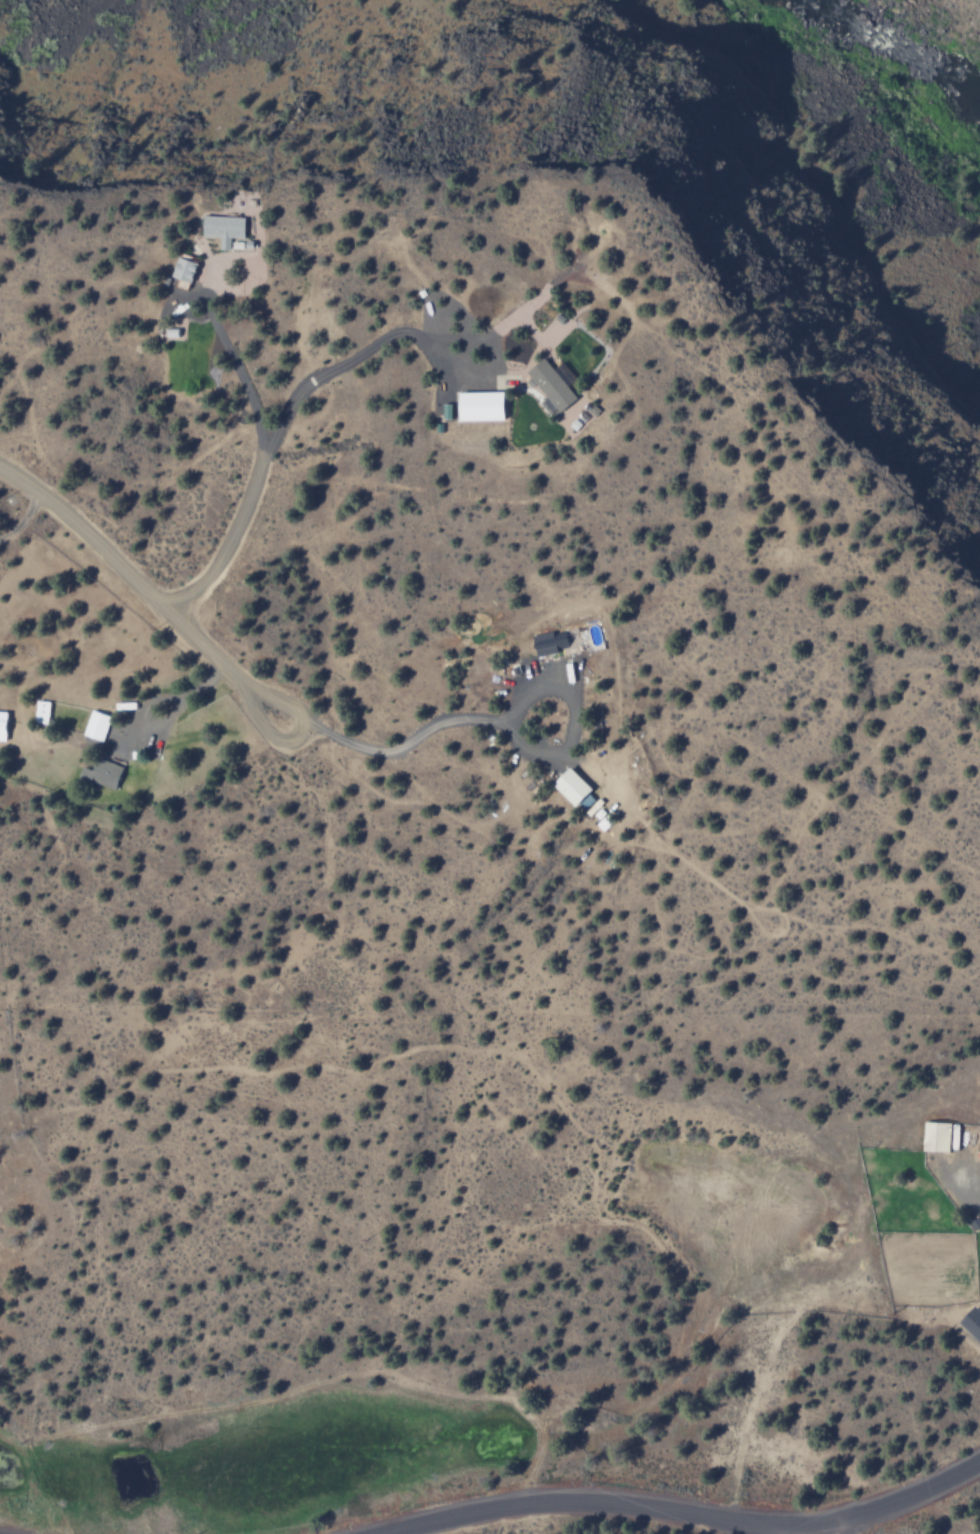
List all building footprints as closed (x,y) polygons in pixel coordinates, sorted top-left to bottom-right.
[(216,249),(227,250),(228,237),(241,238),(242,217),(199,216),(199,236),(216,236),(216,249)] [(168,276),(188,283),(194,264),(175,257),(168,276)] [(556,413),(574,399),(541,358),(523,372),(556,413)] [(499,392),(454,393),(454,421),(500,420),(499,392)] [(549,632),(528,636),(533,658),(560,652),(561,654),(578,651),(574,628),(561,631),(563,639),(551,641),(549,632)] [(31,723),(46,724),(47,702),(32,701),(31,723)] [(81,736),(100,742),(108,718),(88,712),(81,736)] [(75,780),(113,789),(119,765),(92,758),(89,770),(78,767),(75,780)] [(549,784),(571,807),(588,791),(566,767),(549,784)] [(948,1152),(948,1123),(920,1122),(920,1151),(948,1152)] [(970,1306),(954,1322),(976,1343),(979,1339),(979,1315),(970,1306)]
